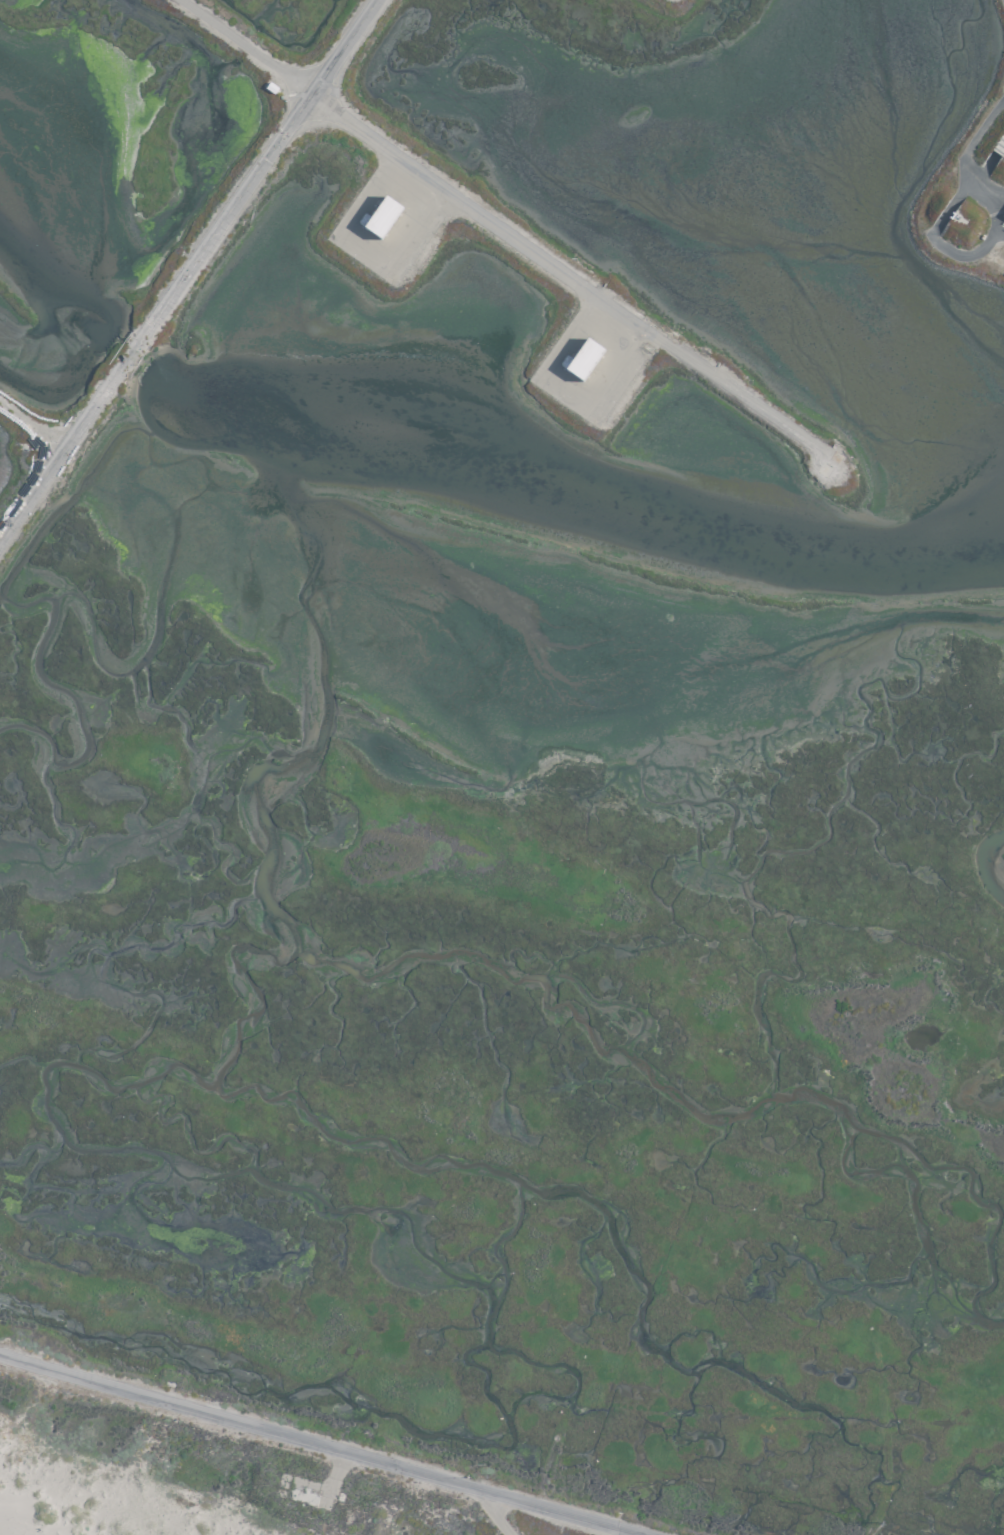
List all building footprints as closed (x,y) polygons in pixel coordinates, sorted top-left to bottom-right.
[(400,207),(383,195),(360,227),(378,239),(400,207)] [(580,381),(602,349),(585,337),(563,369),(580,381)]
